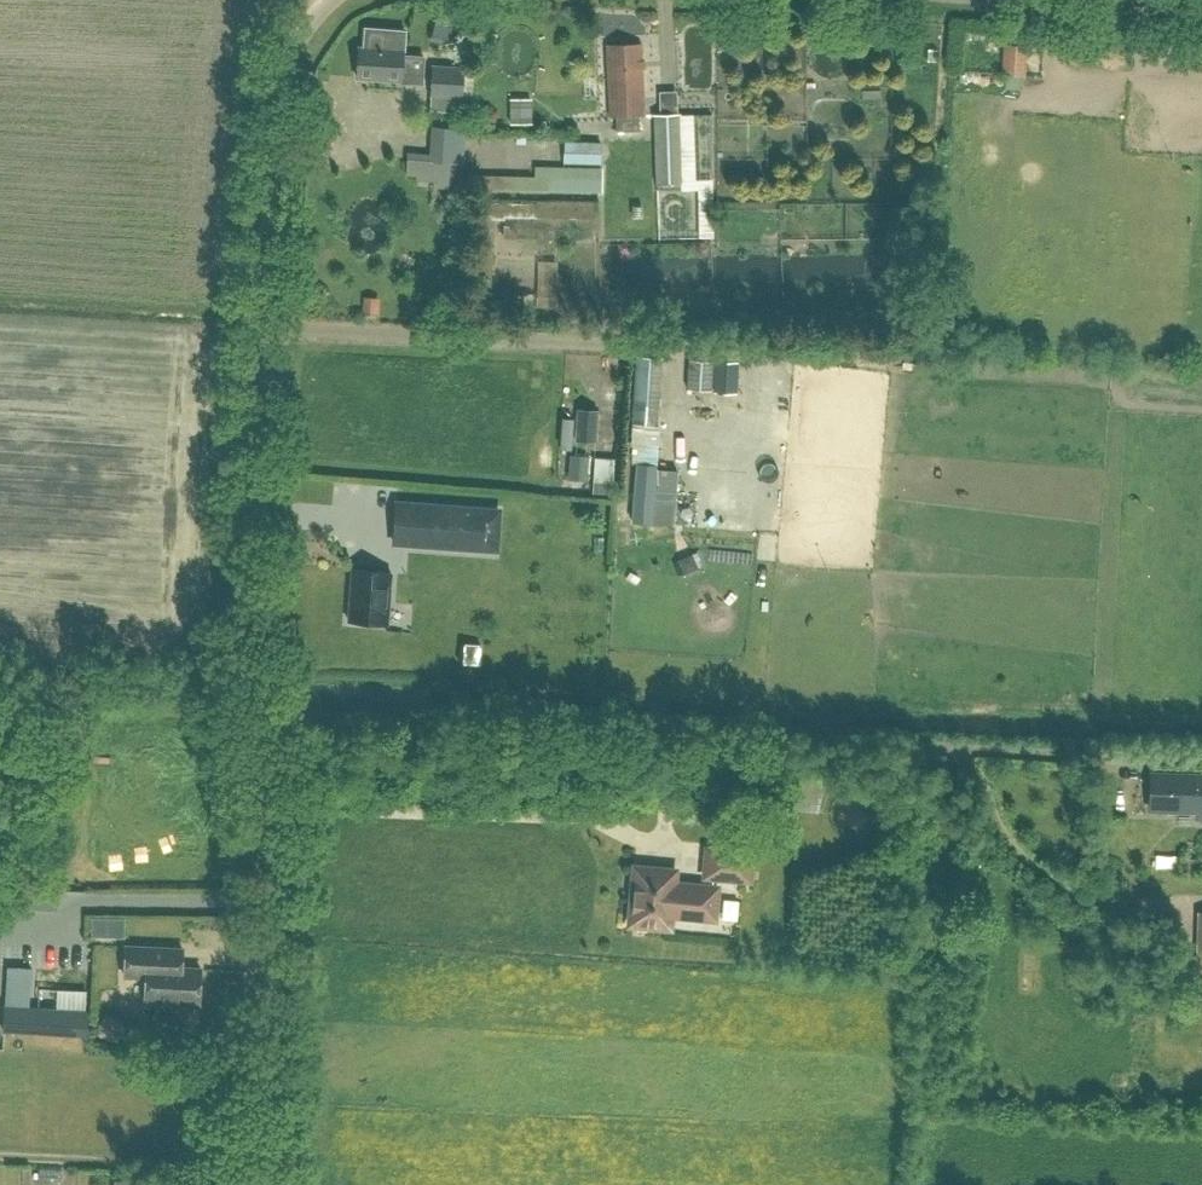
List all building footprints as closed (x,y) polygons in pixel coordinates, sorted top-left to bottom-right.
[(406,31),(366,28),(364,47),(359,47),(357,78),(400,81),(420,83),(422,57),(404,56),(406,31)] [(1000,73),(1005,74),(1004,86),(1017,88),(1018,75),(1020,75),(1023,45),(1003,43),(1000,73)] [(642,116),(640,44),(607,45),(609,117),(642,116)] [(465,66),(432,65),(431,96),(463,97),(465,66)] [(971,94),(990,94),(990,79),(971,79),(971,94)] [(678,113),(652,114),(655,184),(681,183),(678,113)] [(562,153),(597,154),(598,128),(563,127),(562,153)] [(449,176),(450,161),(407,158),(406,173),(449,176)] [(473,174),(473,188),(602,191),(603,166),(535,165),(534,175),(473,174)] [(592,217),(592,203),(486,201),(486,218),(505,218),(505,215),(592,217)] [(632,431),(656,432),(661,357),(637,356),(632,431)] [(689,359),(687,388),(710,390),(712,361),(689,359)] [(715,361),(713,390),(736,391),(738,362),(715,361)] [(598,411),(577,409),(575,439),(596,440),(598,411)] [(650,477),(650,449),(627,449),(627,512),(671,512),(671,477),(650,477)] [(590,455),(569,453),(567,478),(588,480),(590,455)] [(615,457),(595,456),(593,492),(612,493),(615,457)] [(396,503),(393,542),(494,549),(497,510),(396,503)] [(348,620),(387,624),(391,572),(353,570),(348,620)] [(465,643),(464,662),(478,663),(480,645),(465,643)] [(1201,774),(1150,772),(1149,808),(1198,810),(1197,817),(1201,817),(1201,783),(1200,783),(1201,774)] [(749,881),(752,852),(706,848),(704,877),(749,881)] [(714,919),(717,887),(674,883),(675,870),(634,866),(629,924),(670,928),(671,915),(714,919)] [(724,890),(722,911),(734,913),(737,891),(724,890)] [(182,967),(183,949),(125,946),(124,975),(146,977),(144,1001),(198,1004),(200,968),(182,967)] [(59,1007),(4,1004),(2,1031),(57,1034),(59,1007)]
